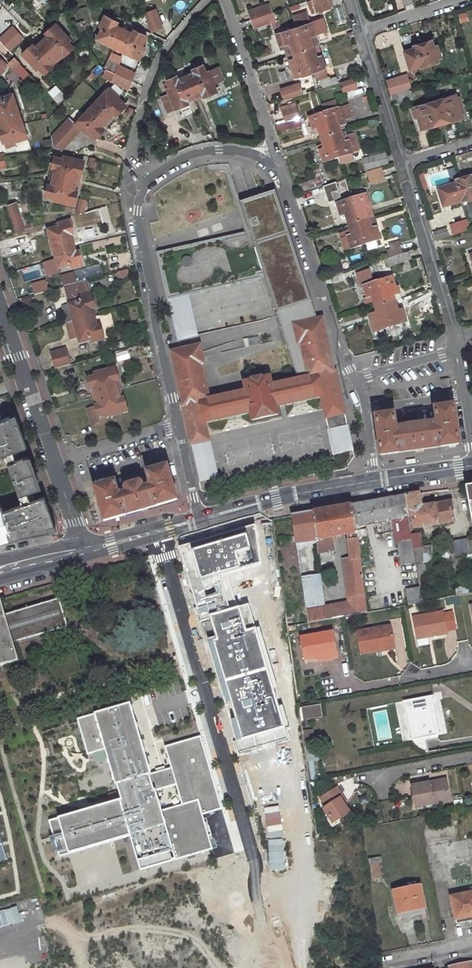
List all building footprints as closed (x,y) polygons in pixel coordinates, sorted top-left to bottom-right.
[(314,13),(330,7),(328,0),(310,0),(314,13)] [(266,4),(248,10),(251,19),(269,13),(266,4)] [(151,31),(161,27),(155,10),(145,14),(151,31)] [(251,19),(250,19),(253,28),(272,22),(269,13),(251,19)] [(310,22),(307,13),(295,17),(298,26),(310,22)] [(131,34),(114,25),(116,22),(104,17),(99,26),(102,28),(96,38),(138,60),(144,48),(141,46),(146,37),(133,30),(131,34)] [(298,26),(295,27),(302,50),(317,45),(310,22),(298,26)] [(0,27),(0,39),(3,43),(9,38),(1,27),(0,27)] [(51,67),(48,64),(61,53),(64,56),(71,49),(52,27),(22,52),(42,75),(51,67)] [(293,53),(302,50),(295,27),(275,33),(280,49),(285,47),(291,46),(293,53)] [(405,50),(402,51),(408,69),(417,65),(418,67),(437,61),(435,57),(440,56),(436,45),(432,46),(430,40),(412,45),(413,48),(405,50)] [(317,45),(302,50),(310,73),(325,68),(317,45)] [(302,50),(293,53),(296,63),(291,65),(295,77),(310,73),(302,50)] [(61,53),(48,64),(51,67),(64,56),(61,53)] [(293,53),(288,55),(291,65),(296,63),(293,53)] [(14,57),(8,63),(22,80),(28,75),(14,57)] [(109,61),(105,67),(112,71),(133,83),(137,74),(109,61)] [(353,62),(335,68),(338,76),(356,70),(353,62)] [(193,95),(194,99),(204,95),(213,92),(209,84),(204,72),(201,64),(192,68),(194,72),(185,75),(193,95)] [(204,72),(209,84),(218,80),(213,68),(204,72)] [(5,74),(10,82),(17,78),(12,71),(5,74)] [(133,83),(112,71),(108,80),(129,90),(133,83)] [(176,75),(165,80),(168,86),(165,88),(167,93),(162,95),(169,110),(187,102),(185,99),(193,95),(185,75),(177,78),(176,75)] [(411,89),(406,75),(385,81),(390,95),(411,89)] [(341,92),(356,90),(354,79),(339,81),(341,92)] [(279,88),(282,98),(304,91),(303,88),(299,90),(297,82),(279,88)] [(56,104),(65,97),(55,85),(46,92),(56,104)] [(406,91),(393,95),(395,102),(408,98),(406,91)] [(0,129),(0,135),(2,143),(14,139),(15,142),(27,138),(12,95),(0,99),(0,98),(0,122),(2,128),(0,129)] [(454,95),(414,107),(420,129),(461,116),(454,95)] [(104,96),(77,124),(86,132),(83,135),(91,143),(102,132),(99,130),(112,117),(114,119),(123,109),(115,101),(112,104),(104,96)] [(321,106),(324,113),(335,109),(333,102),(321,106)] [(350,105),(338,109),(335,109),(324,113),(322,114),(330,137),(340,133),(339,127),(343,126),(342,120),(354,117),(350,105)] [(293,107),(278,112),(281,122),(296,117),(293,107)] [(322,114),(309,118),(315,136),(319,135),(321,139),(330,137),(322,114)] [(53,151),(60,153),(79,132),(74,127),(67,121),(50,138),(53,151)] [(79,132),(80,131),(83,135),(86,132),(77,124),(74,127),(79,132)] [(340,133),(330,137),(337,159),(357,152),(351,135),(346,136),(342,138),(340,133)] [(324,150),(319,152),(323,163),(337,159),(330,137),(321,139),(324,150)] [(382,152),(368,157),(372,169),(386,165),(382,152)] [(368,157),(361,160),(365,172),(372,169),(368,157)] [(76,192),(73,191),(76,174),(80,175),(82,165),(53,158),(51,168),(55,169),(52,186),(47,185),(45,197),(74,203),(76,192)] [(426,173),(430,187),(456,181),(452,166),(426,173)] [(380,168),(366,173),(370,185),(384,180),(380,168)] [(314,180),(299,185),(301,192),(324,184),(319,170),(311,172),(314,180)] [(187,183),(178,185),(180,191),(174,193),(179,215),(147,223),(152,246),(154,245),(174,335),(196,330),(176,240),(211,232),(210,227),(231,222),(226,196),(238,193),(235,176),(233,175),(221,178),(220,175),(210,177),(209,174),(187,179),(187,183)] [(438,189),(443,205),(462,200),(462,202),(471,200),(471,177),(457,182),(457,184),(438,189)] [(334,183),(321,188),(327,204),(340,200),(334,183)] [(317,195),(304,200),(307,207),(320,202),(317,195)] [(368,219),(366,214),(372,212),(370,206),(369,206),(365,195),(350,199),(357,222),(368,219)] [(350,199),(336,204),(340,216),(345,214),(348,225),(357,222),(350,199)] [(17,201),(6,204),(15,230),(26,227),(17,201)] [(448,225),(452,235),(470,228),(466,218),(448,225)] [(380,239),(376,228),(377,227),(375,222),(369,224),(368,219),(357,222),(364,244),(367,251),(376,248),(374,241),(380,239)] [(357,222),(348,225),(350,231),(339,234),(344,251),(364,244),(357,222)] [(57,260),(48,263),(50,273),(72,267),(72,270),(83,267),(79,254),(76,255),(71,238),(75,236),(71,223),(60,227),(60,229),(49,233),(57,260)] [(436,240),(450,236),(447,228),(434,232),(436,240)] [(25,233),(2,240),(7,257),(31,251),(25,233)] [(410,240),(397,243),(400,251),(413,247),(410,240)] [(397,243),(387,247),(388,251),(390,251),(391,254),(400,251),(397,243)] [(247,252),(252,274),(258,272),(253,250),(247,252)] [(126,252),(103,258),(105,265),(128,260),(126,252)] [(405,252),(377,262),(379,268),(407,259),(405,252)] [(340,263),(327,267),(329,275),(343,270),(340,263)] [(127,270),(115,272),(116,279),(129,277),(127,270)] [(73,274),(62,278),(64,284),(75,281),(73,274)] [(345,275),(331,280),(333,287),(347,283),(345,275)] [(377,282),(384,304),(394,300),(399,299),(392,277),(377,282)] [(88,281),(64,287),(69,304),(61,306),(71,339),(79,337),(81,343),(93,340),(94,343),(105,340),(101,327),(97,327),(92,310),(96,309),(88,281)] [(377,282),(363,286),(368,303),(373,302),(374,307),(384,304),(377,282)] [(394,300),(384,304),(391,327),(406,322),(415,319),(411,306),(402,309),(402,310),(397,311),(394,300)] [(384,304),(374,307),(375,312),(368,314),(373,332),(391,327),(384,304)] [(206,383),(201,364),(204,364),(200,346),(170,352),(182,403),(181,403),(183,411),(190,445),(198,444),(208,442),(204,423),(251,413),(253,419),(260,418),(260,419),(271,417),(270,416),(277,414),(276,407),(322,397),(326,414),(338,412),(345,410),(336,370),(334,369),(322,318),(293,324),(297,343),(300,342),(304,361),(297,363),(301,378),(271,384),(269,376),(261,378),(261,377),(251,379),(251,380),(244,382),(245,390),(215,397),(212,382),(206,383)] [(268,331),(220,342),(224,359),(272,348),(268,331)] [(50,351),(54,367),(68,363),(64,347),(50,351)] [(259,359),(264,372),(288,363),(282,350),(259,359)] [(127,351),(116,353),(117,362),(129,360),(127,351)] [(116,370),(88,377),(91,388),(94,387),(99,404),(95,405),(98,416),(127,408),(124,396),(119,397),(115,381),(119,380),(116,370)] [(451,377),(443,379),(445,387),(453,385),(451,377)] [(119,380),(115,381),(119,397),(124,396),(119,380)] [(94,387),(91,388),(95,405),(99,404),(94,387)] [(454,406),(435,408),(437,422),(396,428),(394,414),(376,416),(381,455),(459,444),(454,406)] [(345,410),(338,412),(340,424),(347,422),(345,410)] [(52,529),(41,497),(27,501),(23,492),(31,489),(20,458),(13,460),(9,451),(24,446),(13,414),(0,418),(0,450),(1,450),(19,504),(1,510),(8,532),(9,536),(10,539),(52,529)] [(111,418),(85,426),(89,440),(115,432),(111,418)] [(198,444),(190,445),(193,458),(200,456),(198,444)] [(35,488),(24,456),(20,458),(31,489),(35,488)] [(167,465),(147,471),(150,484),(144,486),(142,480),(125,485),(126,491),(119,493),(115,480),(94,486),(104,520),(177,500),(167,465)] [(462,489),(468,528),(471,527),(471,488),(462,489)] [(418,493),(404,496),(407,511),(409,511),(413,529),(453,522),(450,502),(421,507),(418,493)] [(402,541),(399,542),(403,565),(415,563),(410,534),(407,511),(404,496),(352,505),(357,529),(365,528),(365,522),(374,521),(376,533),(390,531),(388,518),(397,517),(402,541)] [(335,551),(333,539),(346,537),(357,535),(357,529),(352,505),(312,512),(315,536),(316,542),(317,554),(335,551)] [(0,506),(0,534),(8,532),(1,510),(0,506)] [(312,512),(292,515),(296,539),(315,536),(312,512)] [(7,540),(6,537),(9,536),(8,532),(0,534),(0,541),(7,540)] [(419,533),(410,534),(415,563),(418,579),(428,577),(426,569),(431,568),(430,562),(433,561),(430,545),(422,546),(419,533)] [(347,602),(325,606),(327,620),(344,617),(367,612),(357,535),(346,537),(349,558),(343,559),(347,602)] [(246,536),(193,551),(201,579),(254,564),(246,536)] [(315,536),(296,539),(296,544),(316,542),(315,536)] [(465,538),(444,542),(446,556),(467,553),(465,538)] [(301,545),(303,572),(314,572),(313,544),(301,545)] [(321,575),(301,578),(306,609),(325,606),(321,575)] [(466,585),(454,588),(456,596),(468,593),(466,585)] [(419,586),(406,588),(409,605),(421,603),(419,586)] [(12,641),(67,625),(59,598),(4,614),(0,601),(0,667),(18,662),(12,641)] [(325,606),(306,609),(308,623),(327,620),(325,606)] [(443,610),(413,616),(416,634),(431,632),(431,635),(447,632),(446,630),(455,628),(452,612),(443,613),(443,610)] [(209,648),(241,751),(283,738),(250,634),(242,636),(234,612),(205,621),(213,647),(209,648)] [(381,648),(380,645),(395,643),(392,625),(357,630),(361,651),(381,648)] [(332,632),(300,638),(304,660),(317,657),(336,654),(332,632)] [(336,654),(317,657),(317,662),(337,659),(336,654)] [(431,695),(404,700),(409,722),(412,739),(439,733),(431,695)] [(130,702),(94,713),(119,797),(129,834),(139,869),(175,859),(161,810),(155,791),(150,773),(130,702)] [(300,708),(303,721),(322,716),(319,704),(300,708)] [(94,713),(77,717),(87,754),(104,749),(94,713)] [(164,746),(170,767),(181,803),(197,799),(203,813),(221,808),(200,735),(164,746)] [(155,771),(150,773),(155,791),(175,786),(170,767),(155,771)] [(425,783),(409,786),(413,807),(446,800),(443,784),(426,787),(425,783)] [(337,786),(322,795),(324,799),(322,800),(326,806),(322,808),(332,824),(349,813),(344,804),(339,797),(343,795),(337,786)] [(343,795),(339,797),(344,804),(347,802),(343,795)] [(58,814),(69,852),(90,846),(129,834),(119,797),(58,814)] [(161,810),(175,859),(212,848),(197,799),(161,810)] [(57,855),(69,852),(58,814),(47,818),(53,839),(57,855)] [(377,863),(370,864),(372,879),(380,878),(377,863)] [(420,886),(393,891),(399,919),(411,916),(410,912),(425,908),(420,886)] [(451,896),(457,923),(471,920),(471,892),(451,896)]
